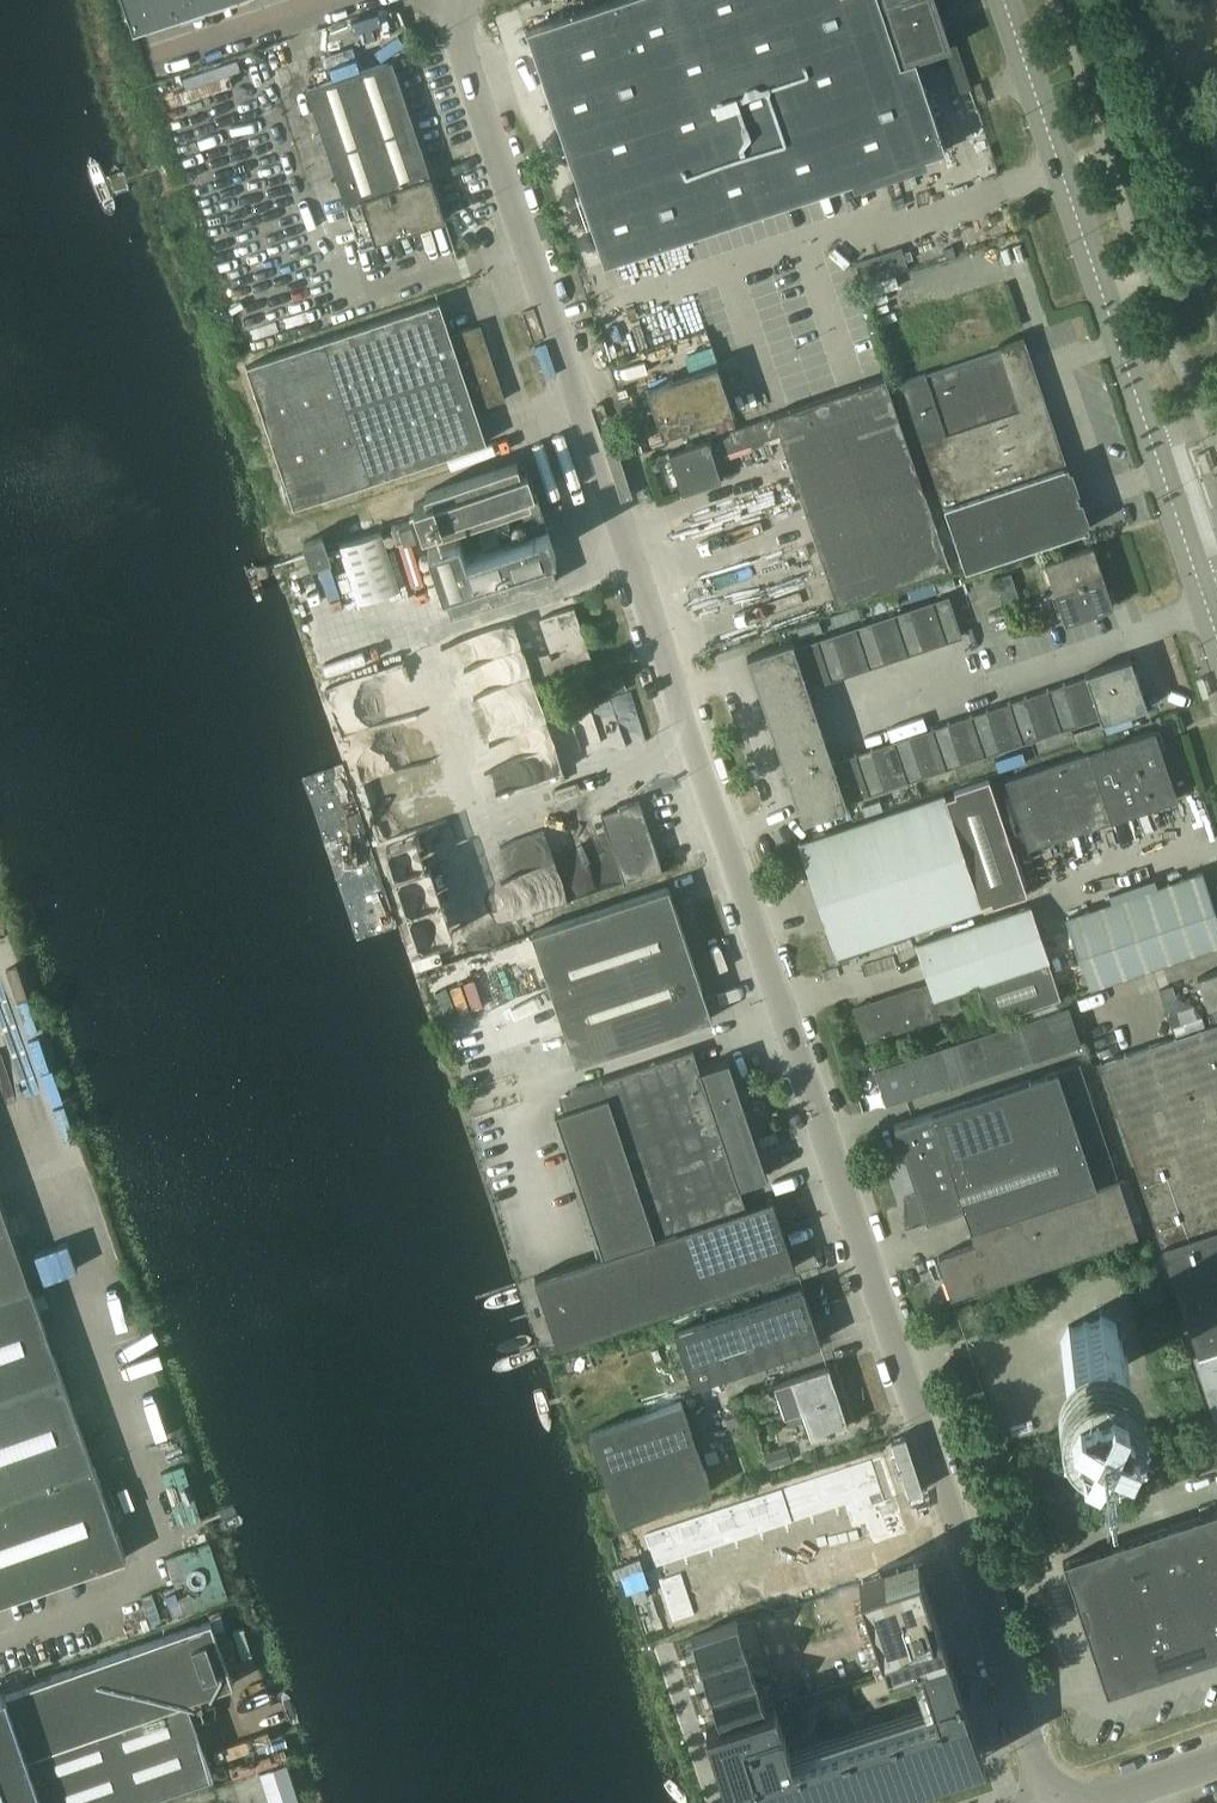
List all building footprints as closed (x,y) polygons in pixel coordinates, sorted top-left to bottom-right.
[(207,0),(126,0),(134,25),(207,0)] [(605,262),(946,147),(919,68),(955,56),(936,0),(608,0),(526,27),(605,262)] [(307,87),(360,246),(445,218),(392,59),(307,87)] [(1002,268),(878,311),(965,568),(1085,528),(1085,529),(1089,527),(1068,463),(1066,463),(1026,341),(1026,339),(1002,268)] [(476,408),(505,398),(480,323),(451,333),(440,300),(247,365),(294,506),(487,441),(476,408)] [(647,387),(663,434),(733,410),(717,363),(647,387)] [(713,460),(715,459),(714,456),(781,433),(838,602),(835,603),(836,605),(950,566),(950,565),(886,377),(886,376),(706,436),(707,439),(669,452),(676,472),(677,472),(683,489),(682,490),(683,491),(722,478),(721,476),(719,477),(713,460)] [(517,461),(426,491),(428,498),(414,502),(423,527),(436,523),(438,529),(520,502),(530,530),(548,525),(527,463),(519,466),(517,461)] [(412,518),(392,525),(396,540),(416,533),(412,518)] [(436,523),(423,528),(428,542),(452,614),(557,579),(548,552),(556,549),(548,526),(466,553),(459,532),(456,524),(438,530),(436,523)] [(496,527),(480,532),(484,545),(500,539),(496,527)] [(381,529),(340,543),(359,600),(400,587),(381,529)] [(323,534),(304,540),(312,564),(330,558),(323,534)] [(1045,560),(1055,591),(1104,574),(1093,544),(1045,560)] [(997,576),(1001,589),(1015,584),(1011,571),(997,576)] [(1104,574),(1055,591),(1065,621),(1114,605),(1104,574)] [(1015,584),(1001,589),(1005,601),(1020,596),(1015,584)] [(962,635),(949,594),(933,599),(947,641),(962,635)] [(933,599),(910,607),(924,648),(947,641),(933,599)] [(534,657),(546,691),(563,684),(558,668),(575,662),(573,657),(590,652),(575,606),(540,617),(551,651),(534,657)] [(910,607),(894,612),(908,653),(924,648),(910,607)] [(894,612),(872,620),(885,661),(908,653),(894,612)] [(872,620),(856,625),(870,666),(885,661),(872,620)] [(856,625),(833,633),(847,674),(870,666),(856,625)] [(833,633),(817,638),(831,679),(847,674),(833,633)] [(817,638),(795,646),(801,665),(808,687),(831,679),(817,638)] [(801,665),(795,646),(793,640),(747,655),(755,680),(801,665)] [(1085,672),(1086,675),(1093,696),(1139,681),(1131,656),(1085,672)] [(809,688),(808,687),(801,665),(755,680),(763,703),(809,688)] [(621,675),(610,679),(615,693),(626,689),(621,675)] [(1086,675),(1064,683),(1078,724),(1100,716),(1093,696),(1086,675)] [(1093,696),(1100,716),(1102,721),(1148,705),(1139,681),(1093,696)] [(1064,683),(1048,688),(1062,729),(1078,724),(1064,683)] [(816,711),(809,688),(763,703),(771,727),(816,711)] [(1048,688),(1025,696),(1039,737),(1062,729),(1048,688)] [(1025,696),(1009,701),(1023,742),(1039,737),(1025,696)] [(1009,701),(987,708),(1001,750),(1023,742),(1009,701)] [(987,708),(971,714),(985,755),(1001,750),(987,708)] [(824,735),(816,711),(771,727),(779,750),(824,735)] [(971,714),(948,721),(962,763),(985,755),(971,714)] [(948,721),(933,727),(946,768),(962,763),(948,721)] [(933,727),(910,734),(924,775),(946,768),(933,727)] [(1093,823),(1111,817),(1111,819),(1118,817),(1117,815),(1129,811),(1129,813),(1178,796),(1178,795),(1175,796),(1153,730),(1156,730),(1155,728),(1107,745),(1107,746),(1090,751),(1090,750),(1006,779),(1029,847),(1051,839),(1051,837),(1069,831),(1069,833),(1072,832),(1072,830),(1090,824),(1090,826),(1093,825),(1093,823)] [(910,734),(894,740),(908,781),(924,775),(910,734)] [(832,758),(824,735),(779,750),(787,773),(832,758)] [(894,740),(872,747),(885,788),(908,781),(894,740)] [(872,747),(856,752),(870,794),(885,788),(872,747)] [(856,752),(833,760),(840,782),(847,801),(870,794),(856,752)] [(840,782),(833,760),(832,758),(787,773),(795,797),(840,782)] [(955,790),(956,794),(945,797),(944,793),(801,841),(801,840),(799,841),(838,957),(840,956),(840,955),(982,907),(981,903),(991,900),(993,904),(1028,893),(989,778),(955,790)] [(849,806),(847,801),(840,782),(795,797),(803,821),(849,806)] [(602,812),(625,881),(663,869),(640,799),(602,812)] [(1091,987),(1216,944),(1216,911),(1203,870),(1067,916),(1091,987)] [(669,886),(532,932),(576,1062),(712,1016),(669,886)] [(955,990),(973,984),(1042,961),(1049,959),(1030,905),(1012,911),(1011,908),(1009,909),(1010,911),(993,917),(992,914),(991,915),(992,917),(975,923),(974,921),(972,921),(973,924),(956,929),(955,927),(953,927),(954,930),(937,936),(936,933),(934,934),(935,936),(917,943),(930,982),(915,987),(915,986),(855,1006),(866,1038),(913,1022),(914,1025),(944,1015),(942,1009),(949,1006),(949,1007),(959,1004),(955,990)] [(952,1035),(955,1044),(1060,1008),(1046,968),(1044,968),(1042,961),(973,984),(987,1024),(952,1035)] [(1198,976),(1199,977),(1208,1004),(1208,1006),(1210,1005),(1215,1023),(1216,1022),(1216,969),(1198,976)] [(1160,989),(1163,999),(1177,995),(1173,984),(1160,989)] [(1101,1061),(1162,1245),(1163,1244),(1198,1353),(1216,1346),(1216,1022),(1215,1023),(1208,1025),(1204,1013),(1195,1003),(1177,995),(1163,999),(1175,1036),(1150,1045),(1151,1047),(1127,1055),(1126,1053),(1101,1061)] [(1060,1008),(955,1044),(875,1070),(876,1071),(877,1071),(887,1103),(950,1082),(951,1085),(1080,1042),(1068,1006),(1060,1008)] [(556,1112),(603,1253),(746,1205),(738,1182),(765,1173),(727,1062),(701,1071),(693,1049),(571,1090),(577,1105),(556,1112)] [(904,1197),(904,1212),(923,1206),(927,1217),(926,1218),(927,1220),(965,1207),(971,1227),(971,1228),(972,1230),(973,1230),(977,1242),(939,1255),(952,1295),(1137,1233),(1080,1062),(895,1124),(901,1142),(902,1141),(919,1192),(904,1197)] [(31,1284),(0,1196),(0,1295),(31,1284)] [(746,1205),(603,1253),(535,1276),(558,1346),(796,1266),(773,1196),(746,1205)] [(63,1375),(31,1284),(0,1295),(0,1397),(63,1375)] [(803,1287),(675,1330),(693,1384),(821,1341),(803,1287)] [(1120,1368),(1127,1353),(1123,1351),(1120,1341),(1122,1337),(1117,1335),(1114,1325),(1116,1320),(1101,1313),(1099,1317),(1089,1320),(1085,1318),(1083,1323),(1073,1326),(1068,1324),(1061,1339),(1066,1341),(1069,1351),(1067,1355),(1071,1358),(1074,1367),(1072,1372),(1087,1379),(1089,1375),(1099,1372),(1104,1374),(1106,1369),(1115,1366),(1120,1368)] [(1198,1353),(1194,1354),(1216,1424),(1216,1346),(1198,1353)] [(779,1395),(785,1413),(836,1396),(826,1368),(830,1367),(829,1365),(768,1386),(770,1392),(777,1396),(779,1395)] [(49,1481),(95,1465),(63,1375),(0,1397),(0,1499),(3,1497),(49,1481)] [(836,1396),(785,1413),(789,1424),(806,1417),(813,1437),(849,1425),(848,1423),(845,1424),(836,1396)] [(712,1488),(682,1399),(590,1431),(620,1519),(712,1488)] [(872,1459),(644,1534),(673,1622),(696,1614),(678,1561),(846,1505),(853,1527),(867,1523),(883,1572),(918,1560),(897,1496),(886,1499),(872,1459)] [(127,1556),(95,1465),(49,1481),(81,1572),(127,1556)] [(1127,1497),(1121,1479),(1075,1494),(1081,1512),(1127,1497)] [(35,1588),(81,1572),(49,1481),(3,1497),(35,1588)] [(0,1499),(0,1601),(35,1588),(3,1497),(0,1499)] [(1107,1691),(1216,1654),(1216,1508),(1063,1560),(1107,1691)] [(883,1572),(859,1580),(863,1591),(867,1604),(871,1616),(875,1629),(880,1643),(884,1657),(888,1668),(921,1657),(921,1658),(947,1649),(947,1648),(938,1621),(932,1601),(928,1590),(926,1584),(918,1560),(883,1572)] [(214,1774),(188,1699),(234,1683),(212,1620),(6,1692),(0,1694),(0,1802),(131,1802),(214,1774)] [(737,1621),(692,1636),(692,1638),(701,1665),(747,1650),(746,1648),(738,1624),(737,1621)] [(747,1650),(701,1665),(710,1693),(756,1678),(756,1677),(747,1651),(747,1650)] [(706,1727),(707,1728),(707,1730),(709,1730),(717,1727),(733,1774),(725,1776),(723,1777),(731,1802),(814,1802),(980,1748),(973,1726),(948,1650),(920,1659),(936,1708),(792,1755),(776,1706),(775,1705),(775,1704),(766,1707),(720,1722),(706,1727)] [(756,1678),(710,1693),(720,1722),(766,1707),(765,1706),(757,1680),(756,1678)]
